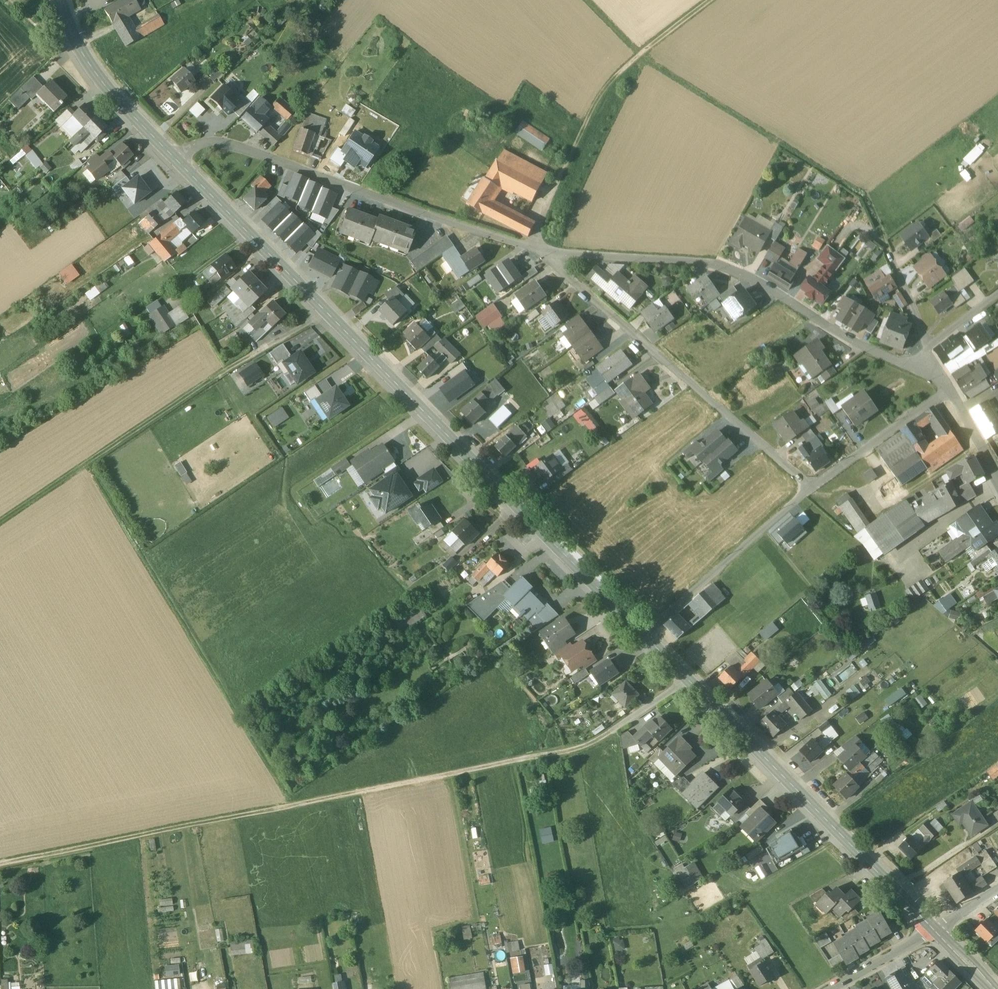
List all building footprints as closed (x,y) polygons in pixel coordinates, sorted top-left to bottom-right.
[(104,11),(112,25),(126,16),(140,8),(134,0),(123,0),(104,11)] [(126,16),(112,25),(126,48),(140,39),(138,36),(126,16)] [(160,17),(154,21),(158,28),(164,25),(160,17)] [(149,29),(138,36),(140,39),(151,33),(149,29)] [(194,82),(183,69),(170,81),(177,88),(180,85),(184,90),(194,82)] [(216,70),(209,79),(213,83),(221,74),(216,70)] [(32,78),(20,90),(28,98),(30,101),(36,96),(43,89),(32,78)] [(66,99),(50,82),(43,89),(36,96),(54,114),(62,106),(60,104),(66,99)] [(223,86),(210,99),(221,110),(235,97),(223,86)] [(20,90),(8,102),(16,110),(28,98),(20,90)] [(295,109),(275,92),(266,102),(287,119),(295,109)] [(238,118),(251,104),(241,96),(238,100),(240,103),(231,112),(238,118)] [(235,97),(221,110),(227,116),(231,112),(240,103),(238,100),(235,97)] [(259,98),(242,117),(252,127),(259,120),(269,108),(259,98)] [(196,118),(205,109),(197,102),(188,110),(196,118)] [(345,104),(340,111),(350,117),(355,110),(345,104)] [(95,117),(83,105),(73,115),(71,117),(72,117),(83,129),(95,117)] [(68,110),(55,122),(60,127),(63,125),(72,117),(71,117),(73,115),(68,110)] [(326,122),(306,115),(301,129),(314,134),(320,136),(326,122)] [(83,129),(72,117),(63,125),(75,138),(83,129)] [(75,138),(71,142),(78,150),(80,153),(94,140),(97,143),(104,136),(101,133),(106,128),(95,117),(83,129),(75,138)] [(349,119),(339,134),(344,137),(354,122),(349,119)] [(259,120),(252,127),(257,131),(263,124),(259,120)] [(274,134),(263,124),(257,131),(273,145),(290,126),(288,123),(285,121),(274,134)] [(551,140),(524,121),(516,132),(543,151),(545,149),(549,142),(551,140)] [(301,129),(300,129),(294,149),(312,156),(315,149),(309,147),(314,134),(301,129)] [(362,137),(354,132),(342,151),(348,156),(344,162),(353,168),(357,163),(364,168),(377,149),(370,145),(372,142),(363,136),(362,137)] [(78,150),(71,142),(66,147),(74,155),(78,150)] [(557,147),(549,142),(545,149),(552,154),(557,147)] [(133,156),(121,143),(110,154),(109,155),(114,160),(123,169),(129,163),(127,161),(133,156)] [(969,165),(970,167),(982,153),(982,152),(984,149),(980,145),(977,148),(976,147),(963,161),(964,161),(961,165),(965,169),(969,165)] [(508,146),(487,179),(500,188),(502,185),(511,168),(517,158),(520,152),(508,146)] [(27,147),(21,151),(22,152),(24,156),(30,151),(27,147)] [(342,151),(337,148),(328,160),(340,168),(344,162),(348,156),(342,151)] [(30,151),(24,156),(35,169),(41,164),(30,151)] [(22,152),(15,158),(17,161),(24,156),(22,152)] [(90,167),(87,170),(95,181),(108,171),(105,167),(114,160),(109,155),(110,154),(108,153),(100,160),(90,167)] [(96,155),(86,162),(90,167),(100,160),(96,155)] [(538,169),(517,158),(511,168),(532,180),(538,169)] [(56,174),(50,168),(47,171),(52,177),(56,174)] [(532,180),(511,168),(502,185),(512,190),(515,192),(529,199),(533,202),(548,174),(538,169),(532,180)] [(121,171),(105,183),(110,189),(112,188),(125,177),(121,171)] [(274,180),(266,173),(261,177),(269,185),(274,180)] [(285,196),(298,202),(299,202),(307,182),(308,182),(308,181),(293,175),(288,187),(284,196),(285,196)] [(130,183),(125,177),(112,188),(116,193),(121,189),(130,183)] [(130,183),(121,189),(134,205),(150,193),(137,177),(130,183)] [(261,177),(251,187),(253,190),(254,189),(260,195),(262,192),(268,187),(269,185),(261,177)] [(485,178),(469,202),(484,212),(491,203),(500,188),(487,179),(487,178),(485,178)] [(322,188),(308,182),(307,182),(299,202),(298,202),(297,205),(311,211),(312,211),(321,189),(322,188)] [(284,199),(285,196),(284,196),(288,187),(282,184),(277,196),(284,199)] [(253,190),(243,200),(254,211),(259,206),(262,203),(265,200),(260,195),(254,189),(253,190)] [(336,195),(321,189),(312,211),(311,211),(311,212),(325,218),(326,219),(330,208),(336,195)] [(268,198),(262,192),(260,195),(265,200),(268,198)] [(186,204),(175,193),(164,203),(164,204),(167,207),(170,210),(174,215),(186,204)] [(267,206),(272,211),(279,204),(279,205),(281,203),(276,197),(267,206)] [(162,202),(157,207),(161,212),(167,207),(164,204),(164,203),(162,202)] [(535,225),(491,203),(484,212),(529,237),(535,225)] [(157,207),(155,204),(148,209),(152,212),(157,218),(162,213),(161,212),(157,207)] [(290,215),(289,215),(279,205),(279,204),(272,211),(262,221),(274,232),(274,231),(290,215)] [(338,211),(330,208),(326,219),(325,218),(323,223),(328,225),(338,211)] [(377,220),(349,209),(340,233),(369,244),(370,240),(377,220)] [(152,212),(144,220),(148,225),(153,231),(162,223),(157,218),(152,212)] [(183,223),(182,224),(185,228),(191,234),(192,235),(204,224),(194,213),(183,223)] [(274,232),(285,243),(285,242),(302,225),(301,225),(302,224),(291,214),(289,215),(290,215),(274,231),(274,232)] [(416,230),(379,216),(377,220),(370,240),(408,253),(416,230)] [(183,223),(180,219),(174,224),(180,232),(185,228),(182,224),(183,223)] [(770,233),(746,219),(732,244),(741,249),(744,244),(759,253),(768,238),(770,233)] [(144,220),(138,224),(144,230),(148,225),(144,220)] [(174,224),(160,236),(166,243),(176,235),(180,232),(174,224)] [(314,236),(313,235),(302,224),(301,225),(302,225),(285,242),(285,243),(296,253),(305,244),(314,236)] [(775,224),(770,233),(768,238),(775,242),(783,228),(775,224)] [(153,231),(148,225),(144,230),(148,235),(153,231)] [(922,231),(917,225),(901,237),(901,238),(903,237),(907,242),(905,243),(911,251),(923,242),(929,238),(928,237),(923,230),(922,231)] [(180,232),(176,235),(182,241),(183,242),(191,234),(185,228),(180,232)] [(937,230),(928,237),(929,238),(923,242),(927,248),(942,237),(937,230)] [(313,235),(314,236),(305,244),(311,249),(321,235),(317,231),(313,235)] [(160,236),(149,245),(155,251),(164,263),(176,255),(174,253),(166,243),(160,236)] [(819,237),(813,248),(819,251),(825,241),(823,240),(819,237)] [(448,238),(411,263),(418,272),(443,254),(454,247),(448,238)] [(785,249),(775,242),(772,246),(783,253),(785,249)] [(149,245),(144,249),(149,256),(155,251),(149,245)] [(186,251),(182,246),(174,253),(176,255),(178,257),(186,251)] [(783,253),(772,246),(767,255),(777,262),(780,257),(783,253)] [(463,258),(454,247),(443,254),(459,279),(471,271),(463,258)] [(828,247),(818,260),(825,266),(825,265),(834,272),(844,260),(828,247)] [(478,249),(463,258),(471,271),(486,262),(478,249)] [(776,264),(794,275),(799,268),(794,265),(799,257),(803,260),(807,254),(799,249),(790,263),(780,257),(777,262),(776,264)] [(338,262),(317,251),(309,267),(330,278),(333,272),(337,264),(338,262)] [(225,255),(210,266),(211,267),(215,273),(220,279),(224,276),(226,279),(231,275),(229,272),(235,268),(225,255)] [(945,276),(931,256),(929,257),(925,256),(923,258),(922,262),(914,268),(929,288),(945,276)] [(799,257),(794,265),(799,268),(803,260),(799,257)] [(509,261),(497,269),(509,286),(521,278),(509,261)] [(342,266),(337,264),(333,272),(338,275),(342,266)] [(794,275),(776,264),(772,270),(772,271),(773,271),(769,277),(789,289),(794,281),(792,280),(792,279),(794,275)] [(825,266),(814,280),(823,287),(825,285),(834,272),(825,265),(825,266)] [(350,272),(343,268),(344,267),(343,266),(342,266),(338,275),(332,287),(347,295),(359,273),(358,272),(358,274),(351,270),(350,272)] [(71,267),(61,273),(66,281),(76,274),(71,267)] [(211,267),(202,273),(207,279),(215,273),(211,267)] [(596,267),(587,277),(596,286),(597,285),(596,284),(605,275),(596,267)] [(522,276),(526,281),(538,273),(535,268),(522,276)] [(486,277),(498,294),(509,286),(497,269),(486,277)] [(965,269),(951,279),(955,285),(961,292),(974,282),(965,269)] [(881,271),(865,281),(869,288),(885,278),(881,271)] [(605,275),(596,284),(597,285),(604,291),(606,288),(606,287),(614,278),(607,272),(605,275)] [(207,279),(202,273),(194,279),(198,286),(207,279)] [(247,273),(230,289),(239,299),(256,282),(247,273)] [(366,278),(359,275),(359,273),(347,295),(348,295),(348,294),(363,302),(368,292),(371,286),(374,280),(367,277),(366,278)] [(630,282),(628,281),(618,273),(614,278),(606,287),(606,288),(621,301),(621,302),(629,309),(643,293),(642,293),(647,287),(640,281),(634,287),(630,283),(630,282)] [(257,279),(264,288),(269,283),(261,275),(257,279)] [(479,275),(467,283),(470,288),(483,280),(479,275)] [(897,287),(890,275),(885,278),(869,288),(876,300),(878,299),(886,293),(887,294),(897,287)] [(716,292),(706,277),(689,290),(694,297),(700,293),(705,300),(706,299),(716,292)] [(84,285),(80,278),(64,289),(68,296),(84,285)] [(814,280),(810,278),(801,289),(808,294),(807,295),(814,302),(815,300),(822,305),(833,291),(825,285),(823,287),(814,280)] [(256,282),(239,299),(248,308),(249,309),(251,307),(266,292),(256,282)] [(546,296),(536,282),(517,296),(526,310),(546,296)] [(106,289),(101,283),(86,294),(91,301),(106,289)] [(961,292),(955,285),(944,293),(953,305),(952,306),(955,310),(965,303),(959,294),(961,292)] [(224,286),(206,302),(211,308),(229,291),(224,286)] [(397,287),(385,295),(390,302),(394,298),(401,292),(397,287)] [(719,297),(724,304),(739,294),(734,287),(720,297),(719,297)] [(748,311),(755,306),(751,300),(748,295),(744,290),(739,294),(724,304),(726,306),(735,319),(736,320),(743,315),(746,316),(748,314),(748,311)] [(401,292),(394,298),(398,303),(405,296),(401,292)] [(716,292),(706,299),(709,304),(719,297),(720,297),(716,292)] [(886,293),(878,299),(880,303),(889,297),(887,294),(886,293)] [(944,293),(930,303),(938,315),(952,306),(953,305),(944,293)] [(902,295),(895,299),(901,309),(907,304),(902,295)] [(526,310),(517,296),(514,298),(516,300),(512,303),(518,311),(526,310)] [(851,300),(845,296),(839,306),(844,310),(849,301),(850,301),(851,300)] [(398,303),(394,298),(390,302),(380,312),(393,326),(407,313),(398,303)] [(234,299),(222,306),(235,328),(247,320),(246,319),(243,313),(234,299)] [(461,299),(451,305),(455,312),(465,306),(461,299)] [(850,301),(849,301),(844,310),(838,320),(848,326),(859,307),(850,301)] [(569,317),(558,302),(544,313),(554,327),(569,317)] [(284,317),(271,303),(255,318),(261,325),(265,322),(271,329),(284,317)] [(494,304),(476,316),(484,328),(500,317),(502,315),(494,304)] [(652,305),(641,312),(645,317),(655,310),(652,305)] [(735,319),(726,306),(724,307),(724,308),(731,319),(733,320),(735,319)] [(168,316),(162,307),(157,311),(168,328),(174,325),(168,316)] [(181,307),(168,316),(174,325),(187,317),(181,307)] [(251,307),(249,309),(248,308),(243,313),(246,319),(255,311),(251,307)] [(859,307),(848,326),(858,332),(864,322),(870,313),(869,313),(859,307)] [(655,310),(645,317),(655,331),(672,319),(667,312),(662,316),(656,309),(655,310)] [(536,310),(527,317),(531,323),(540,315),(536,310)] [(876,315),(870,312),(869,313),(870,313),(864,322),(869,325),(873,319),(876,315)] [(908,318),(893,313),(891,318),(905,324),(908,318)] [(577,316),(565,325),(570,332),(582,323),(577,316)] [(500,317),(489,325),(495,333),(506,325),(500,317)] [(255,318),(248,325),(253,330),(254,332),(260,327),(261,325),(255,318)] [(905,324),(891,318),(886,330),(906,338),(911,326),(905,324)] [(879,323),(873,319),(869,325),(866,331),(872,334),(879,323)] [(434,328),(425,320),(418,326),(426,334),(432,330),(434,328)] [(570,332),(565,335),(572,346),(590,333),(583,322),(582,323),(570,332)] [(418,326),(416,324),(408,330),(409,331),(404,335),(407,338),(406,339),(418,351),(421,348),(430,339),(426,334),(418,326)] [(260,327),(254,332),(253,330),(248,335),(256,344),(266,334),(260,327)] [(980,327),(968,335),(964,338),(963,339),(968,346),(973,352),(977,349),(989,340),(980,327)] [(136,339),(130,329),(125,332),(132,342),(136,339)] [(432,330),(426,334),(430,339),(430,340),(431,339),(436,334),(432,330)] [(906,338),(886,330),(882,342),(902,350),(906,338)] [(590,333),(572,346),(581,358),(586,355),(599,345),(590,333)] [(436,334),(431,339),(436,345),(442,341),(436,334)] [(953,336),(934,351),(943,365),(963,350),(956,340),(953,336)] [(962,336),(956,340),(963,350),(968,346),(963,339),(964,338),(962,336)] [(308,362),(315,371),(335,357),(322,338),(316,342),(322,352),(308,362)] [(431,339),(430,340),(430,339),(421,348),(426,352),(434,346),(436,345),(431,339)] [(461,355),(445,339),(442,341),(436,345),(434,346),(443,355),(447,359),(452,364),(461,355)] [(818,340),(795,356),(801,365),(805,363),(815,377),(821,373),(830,367),(831,366),(820,351),(824,349),(818,340)] [(282,344),(269,354),(276,365),(282,361),(289,357),(290,356),(282,344)] [(599,345),(586,355),(590,360),(603,351),(599,345)] [(987,358),(995,372),(992,374),(997,382),(997,351),(987,358)] [(622,353),(598,370),(599,372),(607,382),(607,383),(632,365),(627,358),(627,359),(622,353)] [(291,359),(284,364),(289,372),(296,382),(297,383),(312,373),(307,365),(306,366),(303,362),(304,361),(299,354),(291,359)] [(443,355),(435,363),(439,367),(447,359),(443,355)] [(81,357),(68,365),(72,371),(85,363),(81,357)] [(435,363),(430,357),(418,369),(428,379),(439,368),(439,367),(435,363)] [(953,360),(944,366),(951,376),(962,370),(953,360)] [(962,370),(951,376),(967,401),(990,387),(985,379),(985,378),(975,361),(962,370)] [(254,364),(239,375),(247,386),(254,381),(251,376),(259,371),(254,364)] [(463,364),(449,374),(453,381),(465,372),(465,373),(468,370),(463,364)] [(830,367),(821,373),(826,381),(835,374),(830,367)] [(289,372),(283,375),(290,386),(296,382),(289,372)] [(465,373),(465,372),(453,381),(442,389),(451,402),(474,385),(465,373)] [(595,375),(588,380),(595,391),(607,382),(599,372),(595,375)] [(640,375),(634,380),(633,379),(617,391),(631,410),(632,409),(638,416),(652,405),(641,389),(647,384),(640,375)] [(607,382),(595,391),(599,396),(610,387),(607,383),(607,382)] [(316,401),(321,397),(314,386),(304,393),(309,401),(314,398),(316,401)] [(489,386),(482,393),(488,399),(494,392),(489,386)] [(599,396),(595,398),(600,405),(616,394),(610,387),(599,396)] [(328,419),(347,406),(335,388),(321,397),(316,401),(328,419)] [(865,392),(842,408),(855,427),(864,420),(862,418),(876,408),(865,392)] [(482,393),(474,401),(486,413),(494,405),(488,399),(482,393)] [(995,415),(997,413),(997,396),(988,402),(995,415)] [(832,399),(825,404),(833,415),(840,410),(832,399)] [(473,400),(461,412),(473,425),(486,413),(474,401),(473,400)] [(561,410),(554,402),(544,410),(550,418),(561,410)] [(988,402),(971,412),(979,426),(995,415),(988,402)] [(274,428),(289,417),(282,406),(266,417),(274,428)] [(933,407),(926,413),(931,420),(936,427),(943,422),(933,407)] [(589,431),(595,428),(584,408),(573,413),(578,424),(584,421),(589,431)] [(801,423),(793,412),(775,425),(781,434),(782,433),(788,442),(800,433),(808,428),(807,428),(803,422),(801,423)] [(931,420),(926,413),(919,417),(925,425),(931,420)] [(979,426),(987,440),(997,433),(997,419),(995,415),(979,426)] [(919,417),(912,422),(917,430),(925,425),(919,417)] [(917,430),(912,422),(900,431),(901,433),(912,448),(923,439),(917,430)] [(950,432),(943,422),(936,427),(933,429),(940,439),(950,432)] [(530,431),(523,424),(519,428),(526,435),(530,431)] [(519,428),(517,426),(507,436),(515,445),(526,435),(519,428)] [(808,428),(800,433),(807,443),(816,437),(809,426),(807,428),(808,428)] [(717,431),(701,446),(693,452),(694,453),(702,463),(704,461),(726,442),(726,441),(717,431)] [(929,447),(917,455),(926,468),(938,459),(959,444),(950,432),(940,439),(929,447)] [(912,448),(901,433),(877,451),(891,471),(916,454),(912,448)] [(506,436),(495,446),(505,457),(516,446),(515,445),(507,436),(506,436)] [(824,446),(817,436),(816,437),(807,443),(799,449),(816,472),(830,462),(821,448),(824,446)] [(923,439),(912,448),(916,454),(917,455),(929,447),(923,439)] [(726,442),(704,461),(711,470),(712,471),(720,465),(737,451),(728,440),(726,441),(726,442)] [(697,441),(683,453),(688,459),(694,453),(693,452),(701,446),(697,441)] [(959,444),(938,459),(942,466),(963,451),(959,444)] [(383,445),(371,453),(369,450),(351,462),(365,483),(383,471),(382,469),(394,461),(388,453),(389,453),(388,451),(387,452),(383,445)] [(916,454),(891,471),(902,487),(927,469),(917,455),(916,454)] [(553,456),(534,471),(543,483),(555,475),(562,469),(562,468),(553,456)] [(974,457),(947,472),(951,480),(960,475),(963,481),(966,480),(968,484),(984,475),(974,457)] [(345,459),(332,468),(337,475),(350,467),(345,459)] [(938,459),(926,468),(927,469),(930,474),(942,466),(938,459)] [(180,462),(174,465),(185,484),(191,480),(180,462)] [(568,464),(562,468),(562,469),(555,475),(559,481),(573,470),(568,464)] [(711,470),(705,476),(710,481),(724,470),(720,465),(712,471),(711,470)] [(396,474),(398,477),(402,474),(398,468),(384,477),(387,481),(396,474)] [(863,474),(868,482),(877,476),(872,468),(863,474)] [(428,493),(443,483),(435,470),(419,480),(420,481),(424,487),(428,493)] [(387,513),(411,497),(398,477),(396,474),(387,481),(375,489),(379,495),(373,499),(379,509),(382,507),(387,513)] [(419,491),(424,487),(420,481),(415,484),(419,491)] [(958,497),(951,483),(938,490),(949,511),(963,505),(958,497)] [(972,489),(958,497),(963,505),(976,497),(972,489)] [(938,490),(909,506),(921,526),(949,511),(938,490)] [(852,499),(848,494),(837,501),(840,507),(852,499)] [(870,525),(852,499),(840,507),(844,512),(855,528),(859,533),(866,528),(870,525)] [(909,506),(905,500),(870,525),(866,528),(873,540),(882,554),(921,526),(909,506)] [(429,502),(421,508),(419,505),(408,512),(417,525),(423,521),(427,527),(438,520),(440,519),(429,502)] [(840,507),(835,511),(839,516),(844,512),(840,507)] [(956,522),(962,531),(963,530),(965,533),(957,539),(965,550),(971,545),(975,551),(980,547),(980,548),(985,545),(997,536),(997,525),(996,523),(993,525),(982,509),(976,513),(974,510),(956,522)] [(784,541),(787,544),(797,536),(804,529),(795,519),(786,526),(778,534),(784,541)] [(438,520),(427,527),(432,535),(444,528),(438,520)] [(479,534),(465,520),(454,532),(459,538),(467,546),(479,534)] [(786,526),(784,523),(770,535),(779,545),(784,541),(778,534),(786,526)] [(866,528),(859,533),(870,543),(873,540),(866,528)] [(797,536),(800,540),(808,533),(804,529),(797,536)] [(454,532),(445,541),(451,547),(459,538),(454,532)] [(957,539),(938,552),(946,563),(965,550),(957,539)] [(985,545),(980,548),(980,547),(975,551),(971,553),(975,559),(989,549),(985,545)] [(989,549),(975,559),(970,563),(975,571),(988,561),(986,558),(992,554),(989,549)] [(986,558),(988,561),(988,562),(993,569),(997,573),(997,550),(992,554),(986,558)] [(510,565),(498,554),(486,564),(485,563),(472,577),(473,577),(477,581),(478,582),(491,569),(499,577),(510,565)] [(453,558),(445,566),(450,571),(458,563),(453,558)] [(988,562),(983,565),(983,568),(986,572),(988,572),(993,569),(988,562)] [(473,577),(469,581),(473,586),(477,581),(473,577)] [(489,582),(485,578),(479,583),(484,587),(489,582)] [(537,594),(522,578),(510,590),(504,596),(507,599),(522,614),(519,617),(520,618),(523,616),(527,621),(528,620),(535,613),(536,614),(543,607),(534,597),(537,594)] [(923,580),(907,592),(913,601),(930,590),(923,580)] [(502,582),(467,606),(482,622),(507,599),(504,596),(510,590),(502,582)] [(721,595),(712,585),(705,591),(718,606),(725,599),(721,595)] [(733,585),(721,595),(725,599),(737,589),(733,585)] [(705,591),(694,601),(699,607),(706,615),(718,606),(705,591)] [(995,591),(984,597),(988,605),(997,600),(997,598),(995,591)] [(865,596),(868,609),(878,606),(875,593),(865,596)] [(470,596),(463,600),(466,604),(473,600),(470,596)] [(943,596),(935,603),(952,621),(959,614),(943,596)] [(441,606),(436,599),(426,606),(431,613),(441,606)] [(694,601),(689,605),(694,612),(699,607),(694,601)] [(416,603),(390,621),(399,634),(425,616),(416,603)] [(543,607),(536,614),(545,624),(558,616),(547,604),(543,607)] [(536,614),(535,613),(528,620),(538,629),(545,624),(536,614)] [(700,614),(687,625),(691,629),(704,618),(700,614)] [(687,625),(677,615),(664,626),(678,640),(691,629),(687,625)] [(542,635),(551,648),(562,641),(572,634),(563,620),(542,635)] [(773,623),(760,633),(765,640),(778,629),(773,623)] [(846,655),(850,661),(876,642),(871,636),(846,655)] [(562,641),(551,648),(555,654),(555,653),(565,646),(562,641)] [(572,649),(573,651),(564,657),(568,662),(567,663),(568,664),(569,664),(572,668),(577,665),(578,667),(582,664),(593,656),(588,649),(586,650),(581,643),(572,649)] [(565,646),(555,653),(559,659),(563,656),(564,657),(573,651),(572,649),(569,644),(565,646)] [(745,661),(736,652),(725,661),(731,667),(736,672),(746,662),(745,661)] [(752,654),(745,661),(746,662),(752,669),(760,661),(752,654)] [(593,656),(582,664),(586,669),(596,661),(593,656)] [(609,660),(591,672),(600,685),(618,673),(609,660)] [(758,671),(765,666),(761,661),(754,667),(758,671)] [(752,669),(746,662),(736,672),(742,679),(752,669)] [(736,672),(731,667),(719,679),(730,690),(742,679),(736,672)] [(586,669),(570,679),(575,685),(590,675),(586,669)] [(785,692),(774,678),(768,683),(777,695),(776,696),(778,697),(785,692)] [(859,682),(866,691),(870,688),(863,678),(859,682)] [(814,684),(825,700),(831,696),(820,680),(814,684)] [(768,683),(766,681),(749,695),(760,709),(776,696),(777,695),(768,683)] [(639,696),(626,683),(613,695),(626,708),(639,696)] [(846,692),(852,700),(861,694),(854,685),(846,692)] [(884,700),(889,707),(906,695),(901,688),(884,700)] [(785,692),(778,697),(783,704),(786,701),(794,695),(788,689),(785,692)] [(807,699),(801,691),(797,695),(802,700),(803,702),(807,699)] [(794,695),(786,701),(790,705),(792,708),(802,700),(797,695),(796,693),(794,695)] [(802,700),(792,708),(802,720),(812,712),(803,702),(802,700)] [(783,704),(772,712),(776,716),(790,705),(786,701),(783,704)] [(776,716),(772,712),(758,722),(774,738),(786,726),(776,716)] [(855,717),(860,724),(868,718),(863,712),(855,717)] [(660,717),(654,723),(652,720),(645,727),(650,733),(653,735),(659,742),(672,729),(660,717)] [(827,721),(818,728),(822,733),(831,726),(827,721)] [(634,737),(633,738),(638,744),(644,739),(650,733),(645,727),(634,737)] [(634,737),(628,731),(621,735),(625,758),(639,745),(638,744),(633,738),(634,737)] [(650,733),(644,739),(647,741),(653,735),(650,733)] [(653,735),(647,741),(653,747),(659,742),(653,735)] [(826,736),(817,744),(823,750),(831,742),(826,736)] [(856,736),(842,746),(846,752),(854,745),(856,747),(862,742),(856,736)] [(687,744),(680,737),(664,753),(660,757),(661,757),(677,774),(695,757),(684,746),(687,744)] [(647,741),(644,739),(638,744),(639,745),(647,753),(653,747),(647,741)] [(817,744),(812,739),(800,751),(811,762),(823,750),(817,744)] [(846,752),(839,759),(844,764),(844,767),(847,769),(849,769),(850,771),(859,762),(865,757),(856,747),(854,745),(846,752)] [(660,749),(650,760),(654,764),(661,757),(660,757),(664,753),(660,749)] [(865,757),(859,762),(865,768),(871,774),(876,770),(875,768),(882,761),(873,752),(872,753),(868,755),(865,757)] [(850,771),(847,774),(852,780),(865,768),(859,762),(850,771)] [(986,773),(992,780),(997,776),(997,765),(986,773)] [(865,768),(852,780),(859,787),(871,775),(871,774),(865,768)] [(703,773),(691,785),(688,782),(679,791),(696,808),(717,787),(703,773)] [(847,774),(834,786),(846,799),(859,787),(852,780),(847,774)] [(684,777),(673,783),(679,791),(688,782),(684,777)] [(745,802),(732,789),(712,809),(720,816),(726,810),(731,815),(731,816),(744,803),(745,802)] [(750,809),(746,814),(750,818),(760,809),(764,812),(768,808),(760,800),(750,809)] [(943,802),(936,808),(939,812),(947,807),(943,802)] [(744,803),(731,816),(731,815),(728,818),(735,824),(746,814),(750,809),(744,803)] [(971,803),(952,816),(958,825),(962,823),(971,837),(987,826),(982,819),(981,820),(974,810),(976,810),(971,803)] [(750,818),(741,827),(755,842),(774,823),(764,812),(760,809),(750,818)] [(937,833),(926,822),(919,829),(926,836),(930,840),(937,833)] [(553,827),(541,828),(542,843),(554,842),(553,827)] [(775,860),(777,864),(801,851),(805,849),(799,837),(798,838),(796,834),(794,835),(791,830),(782,834),(784,837),(775,841),(776,842),(770,845),(771,847),(766,850),(772,861),(775,860)] [(926,836),(918,844),(922,848),(930,840),(926,836)] [(918,844),(910,837),(899,848),(910,860),(922,848),(918,844)] [(983,844),(980,840),(972,845),(978,855),(983,852),(980,846),(983,844)] [(761,846),(746,855),(749,861),(764,851),(761,846)] [(805,849),(801,851),(803,856),(811,852),(808,847),(805,849)] [(996,868),(985,851),(975,857),(980,864),(979,864),(986,874),(996,868)] [(975,857),(955,870),(957,874),(958,873),(961,877),(979,864),(980,864),(975,857)] [(685,889),(703,878),(694,862),(684,868),(689,877),(681,882),(685,889)] [(961,877),(958,873),(957,874),(942,884),(956,904),(972,894),(967,887),(961,877)] [(489,876),(479,878),(481,885),(491,883),(489,876)] [(981,878),(967,887),(972,894),(985,885),(981,878)] [(836,888),(829,894),(828,892),(827,894),(817,904),(827,914),(833,908),(844,897),(836,888)] [(822,889),(809,896),(817,904),(827,894),(822,889)] [(844,897),(833,908),(842,917),(848,911),(850,912),(854,908),(861,901),(851,891),(844,897)] [(177,904),(164,905),(165,917),(178,917),(177,904)] [(854,908),(850,912),(848,911),(842,917),(846,921),(859,914),(854,908)] [(880,913),(867,920),(868,921),(857,928),(858,930),(868,948),(880,941),(879,939),(891,933),(891,932),(886,922),(880,913)] [(992,915),(987,920),(991,924),(996,920),(996,919),(992,915)] [(891,919),(886,922),(891,932),(896,929),(891,919)] [(987,920),(975,931),(987,943),(997,933),(997,931),(991,924),(987,920)] [(831,928),(835,939),(845,935),(841,925),(831,928)] [(223,941),(221,929),(214,930),(217,942),(223,941)] [(858,930),(845,937),(846,938),(834,944),(840,955),(845,964),(846,965),(859,958),(858,956),(869,949),(868,948),(858,930)] [(476,931),(467,932),(468,941),(477,940),(476,931)] [(826,933),(814,939),(820,949),(832,943),(826,933)] [(987,943),(992,948),(997,941),(997,933),(987,943)] [(500,935),(490,937),(492,945),(502,943),(500,935)] [(623,938),(615,939),(616,951),(625,950),(623,938)] [(774,952),(765,939),(759,943),(761,945),(755,949),(761,958),(761,960),(762,959),(774,952)] [(252,940),(229,943),(232,955),(253,952),(252,940)] [(518,942),(511,943),(513,950),(519,948),(518,942)] [(840,955),(835,957),(840,967),(845,964),(840,955)] [(522,957),(512,958),(515,973),(525,971),(522,957)] [(835,957),(828,961),(834,971),(840,967),(835,957)] [(761,958),(747,967),(750,971),(764,963),(762,959),(761,960),(761,958)] [(939,961),(931,970),(937,976),(946,968),(939,961)] [(764,963),(750,971),(759,986),(768,981),(766,977),(771,974),(764,963)] [(553,965),(545,966),(546,974),(553,974),(553,965)] [(937,976),(939,978),(934,983),(933,983),(934,984),(939,988),(954,988),(960,983),(946,968),(937,976)] [(184,971),(171,972),(171,983),(185,982),(184,971)] [(900,971),(887,979),(892,988),(911,988),(904,977),(900,971)] [(448,980),(450,988),(487,988),(484,973),(448,980)] [(910,974),(904,977),(911,988),(918,988),(919,988),(910,974)] [(934,983),(926,974),(921,979),(929,988),(934,984),(933,983),(934,983)] [(731,980),(737,988),(739,988),(744,986),(738,976),(731,980)] [(731,980),(715,988),(737,988),(731,980)] [(581,981),(582,988),(591,988),(589,981),(581,981)]
